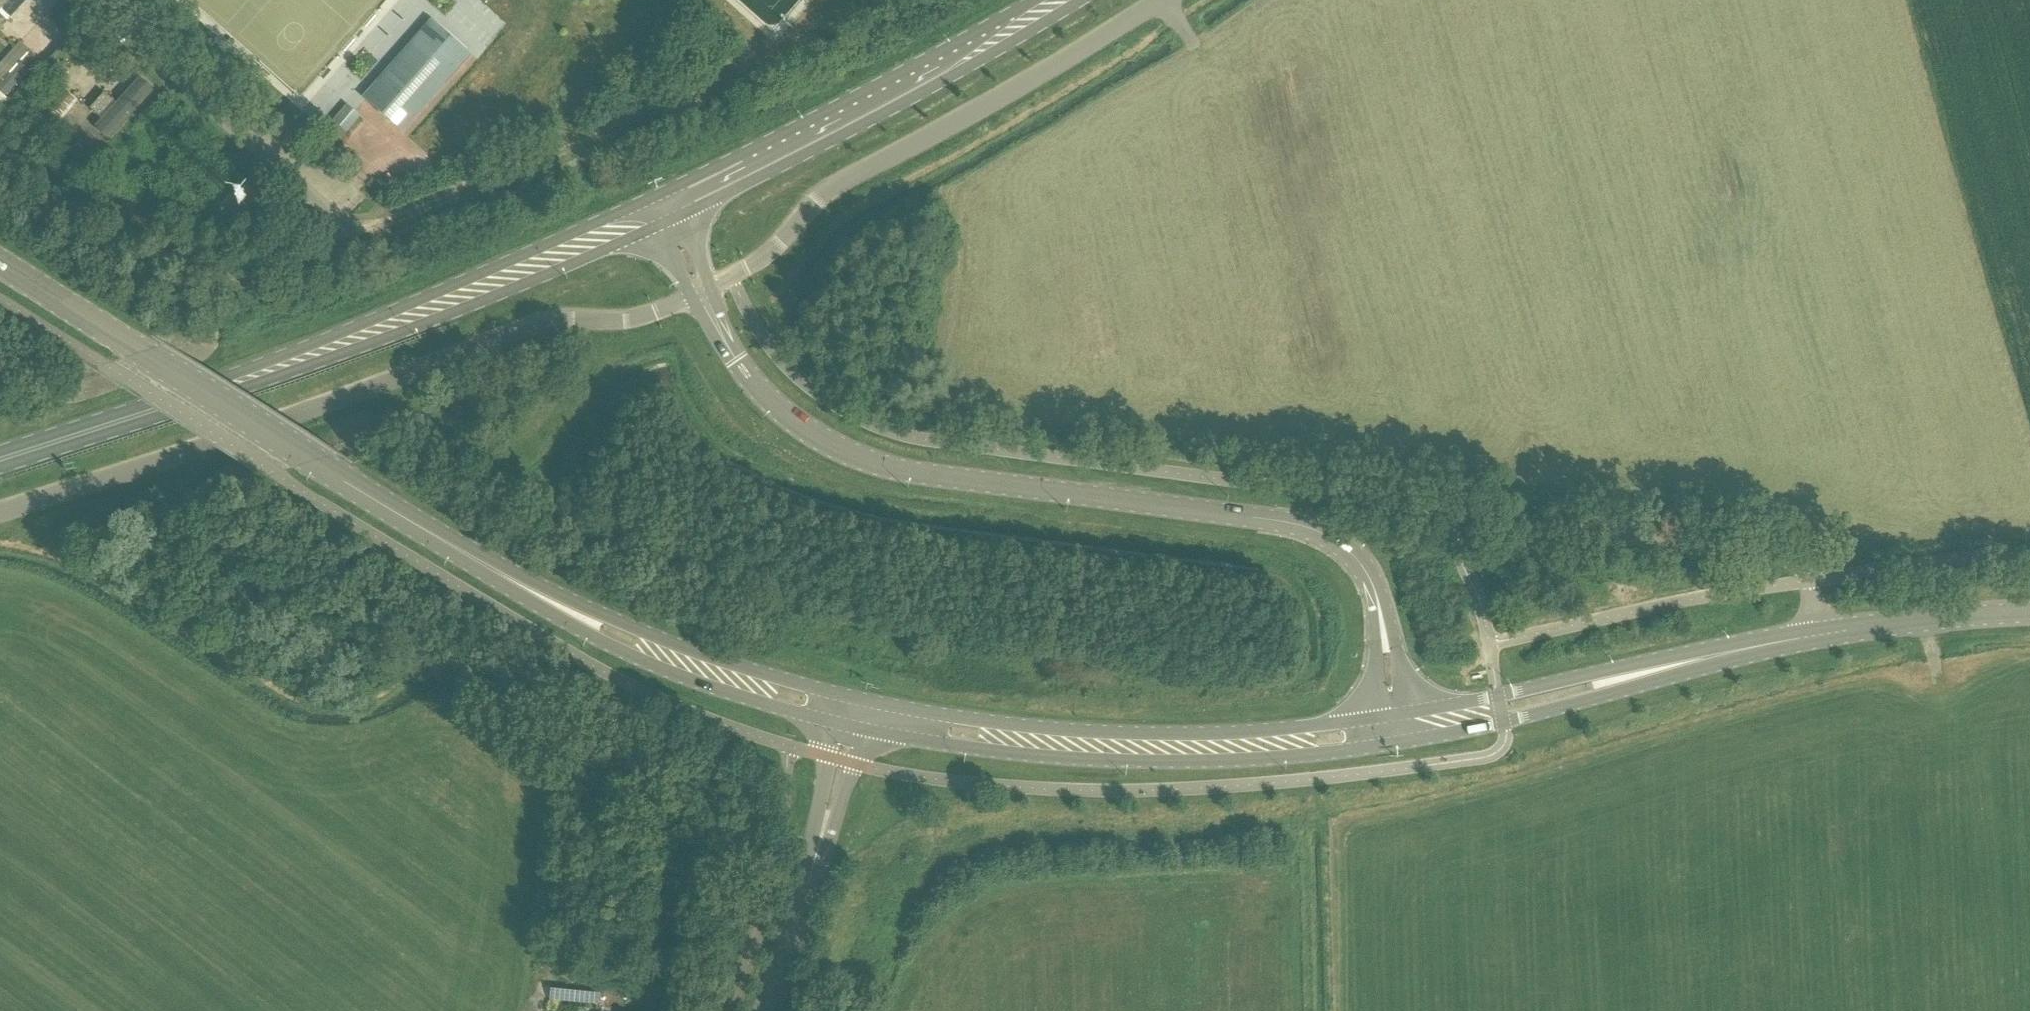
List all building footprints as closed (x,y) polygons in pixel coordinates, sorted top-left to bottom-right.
[(14,0),(0,0),(0,15),(14,0)] [(401,131),(469,53),(432,21),(364,99),(401,131)] [(49,37),(56,49),(72,39),(65,27),(49,37)] [(40,59),(20,42),(0,64),(0,92),(5,97),(40,59)] [(84,64),(69,79),(76,86),(92,71),(84,64)] [(140,77),(96,122),(111,136),(154,91),(140,77)] [(78,100),(54,81),(30,110),(25,116),(49,135),(78,100)] [(4,111),(11,104),(11,103),(5,97),(0,93),(0,108),(4,111)] [(30,110),(15,98),(11,103),(11,104),(25,116),(30,110)] [(361,116),(349,105),(347,103),(333,119),(347,133),(361,116)]
